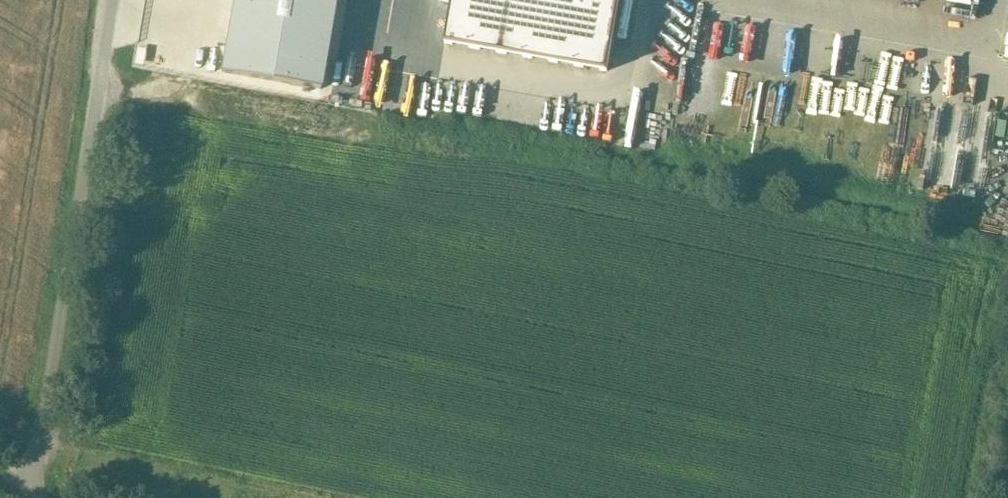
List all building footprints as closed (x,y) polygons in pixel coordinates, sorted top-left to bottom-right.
[(222,70),(317,86),(332,0),(233,0),(222,70)] [(445,44),(607,72),(619,0),(453,0),(445,44)]
